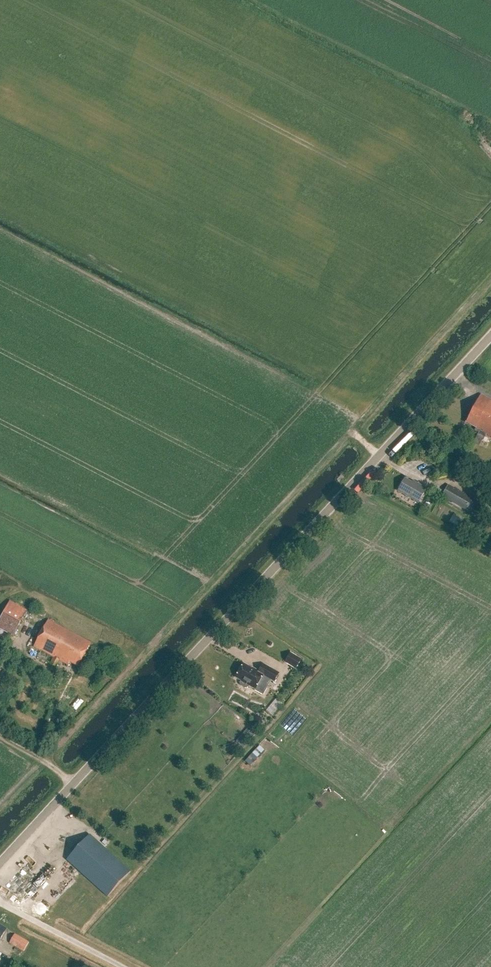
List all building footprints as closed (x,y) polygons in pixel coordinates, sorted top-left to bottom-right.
[(480,395),(466,423),(476,428),(475,431),(480,433),(477,438),(474,443),(479,446),(484,436),(490,440),(490,401),(480,395)] [(365,493),(379,476),(371,469),(357,486),(365,493)] [(419,503),(426,489),(416,484),(415,485),(405,479),(398,491),(419,503)] [(466,510),(472,500),(448,486),(442,496),(466,510)] [(452,522),(463,525),(466,515),(456,512),(452,522)] [(25,613),(9,605),(0,621),(0,625),(15,633),(25,613)] [(78,667),(91,644),(48,620),(34,647),(54,658),(51,665),(56,668),(60,661),(68,666),(70,663),(78,667)] [(301,660),(291,653),(284,663),(295,669),(301,660)] [(247,688),(248,687),(249,686),(255,690),(259,683),(267,688),(271,681),(274,682),(279,673),(263,664),(258,673),(244,664),(236,678),(241,681),(240,683),(241,684),(241,686),(245,688),(247,688)] [(276,714),(285,703),(279,698),(270,709),(276,714)] [(242,748),(254,735),(247,729),(236,742),(242,748)] [(108,897),(131,872),(90,835),(67,860),(108,897)] [(32,950),(34,946),(15,934),(10,944),(24,952),(27,947),(32,950)]
